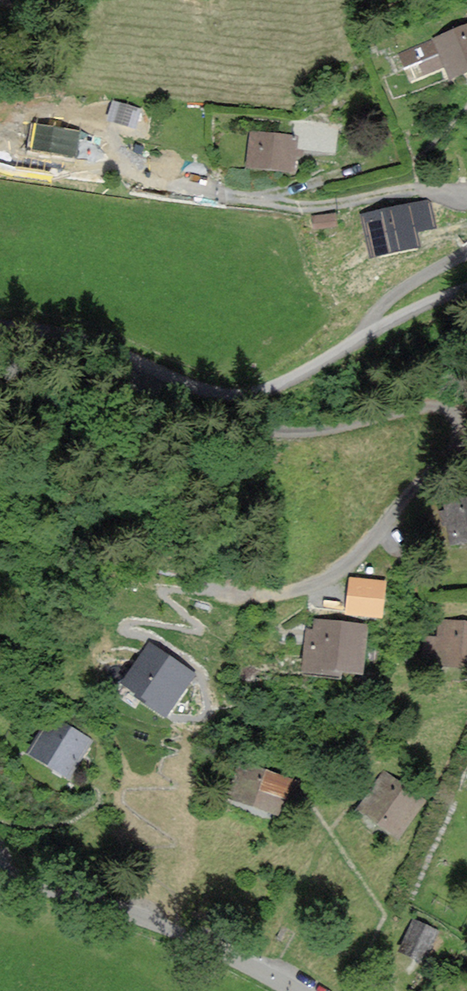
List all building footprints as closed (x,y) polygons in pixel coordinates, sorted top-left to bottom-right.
[(435,38),(437,43),(403,55),(407,64),(421,59),(425,70),(446,62),(451,74),(466,68),(466,27),(435,38)] [(84,131),(30,123),(26,155),(74,162),(77,141),(83,142),(84,131)] [(296,140),(254,135),(250,164),(292,169),(296,140)] [(426,223),(423,210),(373,221),(379,252),(409,246),(405,227),(426,223)] [(443,542),(466,541),(466,498),(440,500),(443,542)] [(381,582),(351,580),(348,611),(379,614),(381,582)] [(366,626),(313,619),(305,671),(339,676),(340,668),(359,671),(366,626)] [(441,623),(439,640),(424,638),(421,668),(466,672),(466,625),(441,623)] [(191,675),(150,646),(125,680),(166,709),(191,675)] [(89,743),(53,720),(32,751),(69,775),(89,743)] [(249,767),(241,764),(229,796),(276,813),(288,781),(249,767)] [(422,803),(387,776),(361,809),(396,836),(422,803)] [(436,932),(413,921),(401,948),(423,959),(436,932)]
